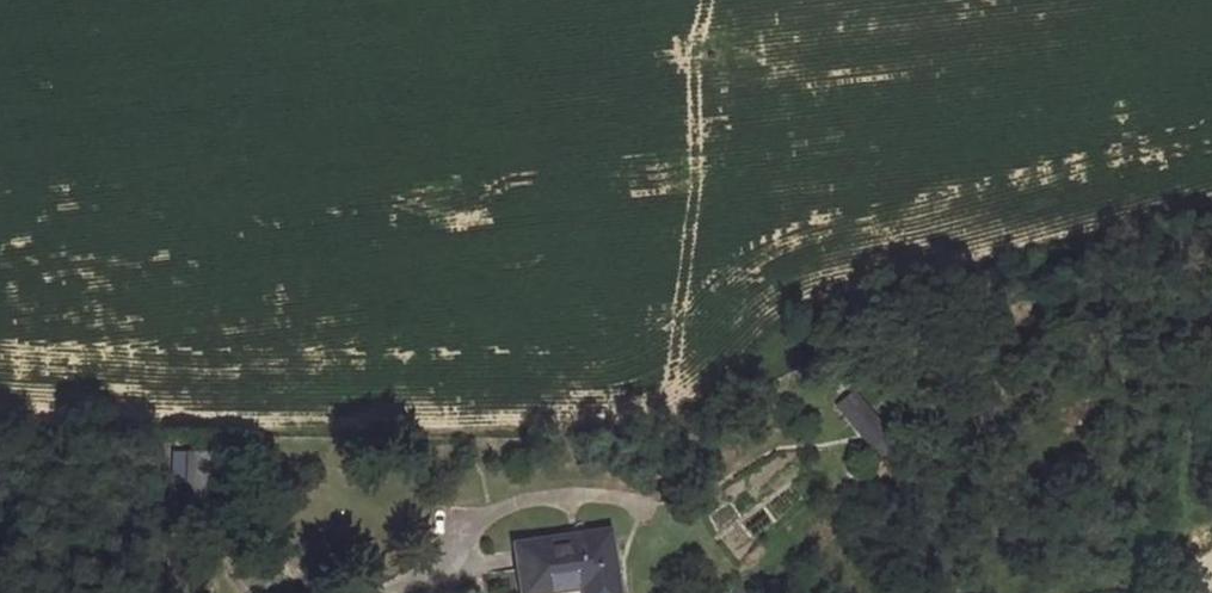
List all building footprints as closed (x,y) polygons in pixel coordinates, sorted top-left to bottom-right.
[(854,393),(838,406),(880,459),(896,446),(854,393)] [(213,451),(188,451),(187,504),(212,505),(213,451)] [(515,541),(521,592),(556,592),(581,589),(582,592),(620,592),(612,529),(515,541)]
